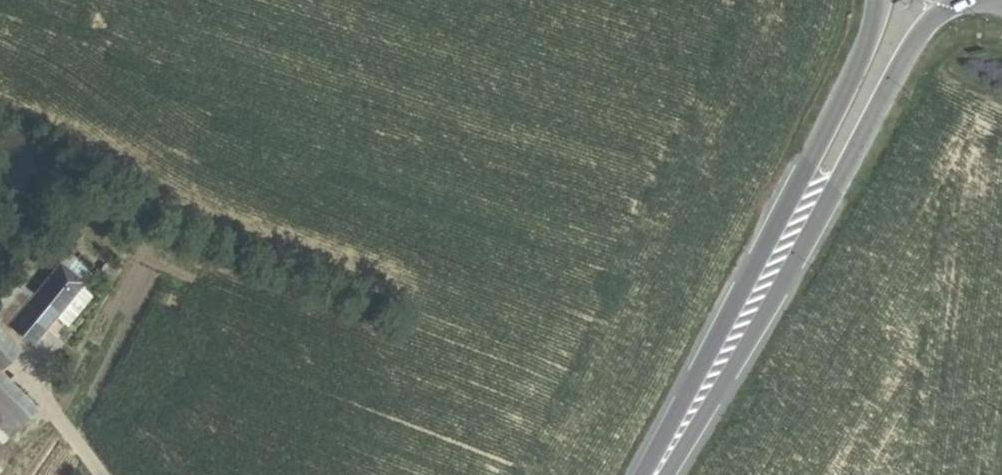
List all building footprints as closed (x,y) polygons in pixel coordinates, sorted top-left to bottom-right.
[(58,316),(69,325),(94,295),(83,285),(94,273),(69,251),(34,292),(8,324),(33,345),(58,316)] [(98,277),(108,283),(116,270),(107,264),(98,277)] [(8,324),(34,292),(20,280),(0,304),(0,317),(4,320),(8,324)] [(23,350),(0,327),(0,369),(1,371),(23,350)] [(22,424),(39,408),(1,371),(0,369),(0,402),(22,424)] [(22,424),(0,402),(0,439),(4,443),(22,424)]
